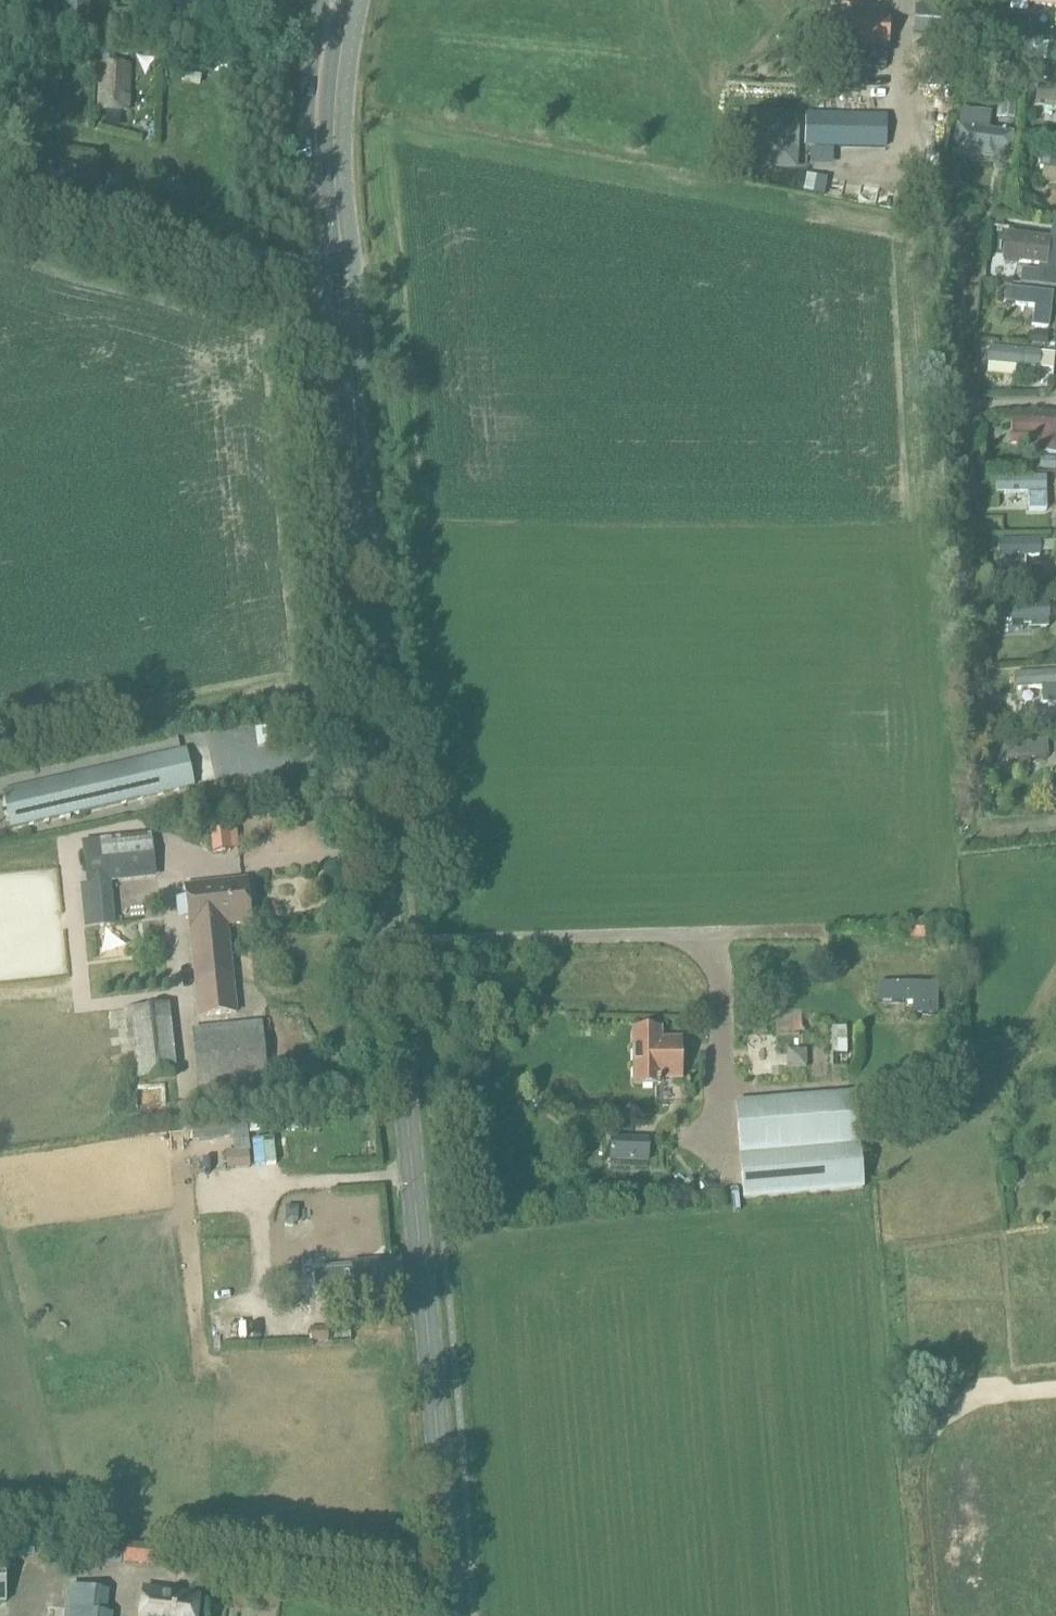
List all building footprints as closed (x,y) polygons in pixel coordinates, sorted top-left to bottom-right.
[(65,28),(90,27),(89,0),(98,0),(65,0),(65,28)] [(996,22),(1055,22),(1055,0),(996,0),(996,22)] [(915,33),(949,35),(949,11),(916,10),(915,33)] [(891,16),(836,14),(835,67),(886,69),(887,52),(889,52),(891,16)] [(981,70),(1055,78),(1055,37),(983,29),(981,70)] [(143,52),(142,68),(155,69),(156,53),(143,52)] [(103,55),(103,64),(116,64),(116,55),(103,55)] [(127,111),(130,66),(102,64),(99,109),(127,111)] [(1037,84),(1035,100),(1055,102),(1055,86),(1037,84)] [(990,112),(959,109),(955,145),(978,148),(977,155),(980,159),(994,161),(998,157),(999,150),(1010,151),(1012,131),(989,128),(990,112)] [(794,163),(797,115),(756,113),(756,111),(751,111),(751,112),(744,112),(742,142),(775,144),(774,162),(794,163)] [(886,116),(807,114),(806,146),(886,148),(886,116)] [(960,167),(960,177),(979,178),(980,167),(960,167)] [(828,178),(817,176),(813,195),(824,197),(828,178)] [(61,218),(59,233),(73,235),(75,220),(61,218)] [(1002,261),(1039,265),(1038,272),(1022,270),(1021,284),(1055,288),(1055,228),(1052,227),(1051,239),(1006,234),(1002,261)] [(1006,288),(1004,304),(1017,305),(1036,307),(1035,311),(1033,326),(1049,328),(1053,294),(1006,288)] [(1030,367),(1038,367),(1039,350),(989,344),(987,362),(1016,365),(1015,374),(1030,375),(1030,367)] [(1011,417),(1011,433),(1041,434),(1040,452),(1055,452),(1055,421),(1055,419),(1011,417)] [(1045,499),(1046,491),(1046,475),(996,475),(996,491),(1029,491),(1029,499),(1045,499)] [(1038,541),(1000,542),(1001,570),(1024,570),(1024,557),(1039,557),(1038,541)] [(1049,628),(1048,618),(1048,601),(998,604),(999,620),(1031,619),(1031,629),(1049,628)] [(2,792),(10,829),(196,787),(187,749),(2,792)] [(233,849),(230,831),(229,829),(209,832),(212,853),(233,851),(233,849)] [(153,843),(82,851),(84,863),(87,886),(91,928),(115,926),(111,883),(108,861),(154,857),(153,843)] [(237,1013),(227,925),(251,923),(246,881),(187,887),(191,929),(199,1017),(200,1017),(236,1013),(237,1013)] [(913,1015),(937,1015),(938,985),(878,984),(878,1002),(913,1003),(913,1015)] [(473,995),(466,1006),(476,1012),(483,1001),(473,995)] [(802,1010),(791,1033),(812,1033),(802,1010)] [(238,1024),(201,1028),(192,1028),(200,1102),(270,1096),(262,1022),(238,1024)] [(660,1079),(682,1079),(682,1040),(660,1040),(660,1030),(635,1030),(635,1085),(660,1085),(660,1079)] [(746,1057),(745,1072),(808,1074),(809,1059),(746,1057)] [(741,1157),(780,1153),(775,1099),(736,1103),(741,1157)] [(127,1116),(127,1127),(146,1126),(145,1115),(127,1116)] [(192,1131),(182,1132),(184,1143),(193,1142),(193,1143),(233,1139),(234,1150),(248,1149),(248,1151),(250,1151),(248,1134),(247,1120),(191,1127),(192,1131)] [(610,1161),(647,1163),(648,1141),(611,1139),(610,1161)] [(780,1153),(741,1157),(745,1202),(860,1192),(856,1147),(780,1153)] [(234,1150),(225,1152),(227,1170),(250,1167),(248,1151),(248,1149),(234,1150)] [(298,1207),(285,1207),(285,1226),(293,1226),(298,1221),(298,1207)] [(310,1341),(329,1341),(329,1326),(310,1326),(310,1341)] [(214,1354),(225,1354),(225,1334),(214,1334),(214,1354)] [(122,1543),(122,1548),(121,1563),(166,1567),(167,1546),(122,1543)] [(121,1563),(122,1548),(66,1544),(64,1561),(121,1565),(121,1563)] [(70,1587),(67,1608),(72,1609),(104,1613),(107,1591),(70,1587)] [(199,1595),(144,1588),(140,1615),(196,1615),(199,1595)]
